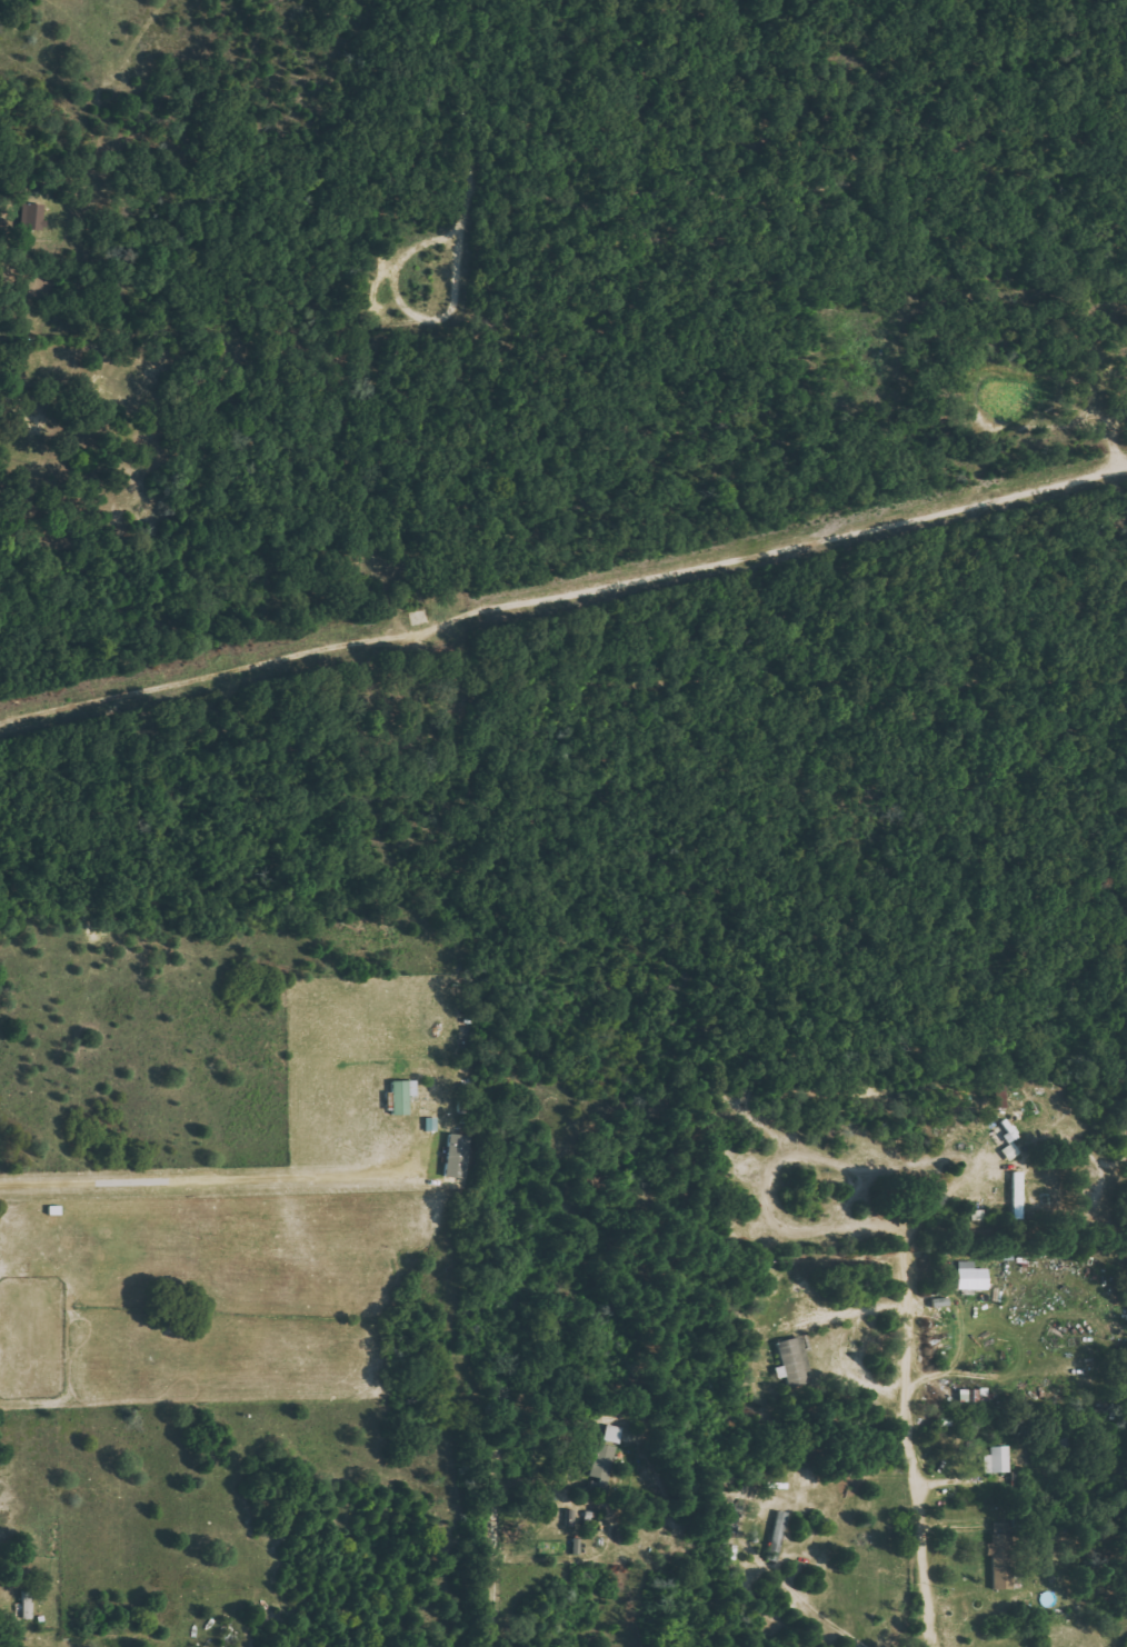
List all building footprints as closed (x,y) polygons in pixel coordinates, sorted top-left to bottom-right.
[(46,205),(25,203),(22,228),(43,231),(46,205)] [(417,1081),(393,1080),(392,1114),(409,1115),(410,1096),(417,1096),(417,1081)] [(447,1177),(468,1177),(469,1134),(448,1134),(447,1177)] [(1010,1161),(1021,1153),(1013,1142),(1002,1150),(1010,1161)] [(974,1261),(958,1261),(958,1289),(988,1288),(988,1269),(974,1269),(974,1261)] [(783,1365),(776,1367),(779,1378),(788,1376),(790,1386),(813,1380),(802,1336),(777,1342),(783,1365)] [(960,1388),(959,1403),(987,1403),(988,1389),(960,1388)] [(605,1441),(621,1443),(623,1427),(607,1425),(605,1441)] [(591,1477),(610,1481),(613,1464),(614,1464),(618,1448),(597,1444),(591,1477)] [(1011,1472),(1010,1446),(990,1447),(991,1455),(983,1455),(984,1473),(1011,1472)] [(568,1526),(579,1526),(579,1510),(568,1510),(568,1526)] [(777,1562),(787,1512),(778,1510),(768,1560),(777,1562)] [(1013,1589),(1012,1522),(993,1523),(993,1543),(987,1543),(988,1555),(993,1555),(994,1589),(1013,1589)] [(32,1591),(22,1591),(23,1619),(33,1619),(32,1591)]
